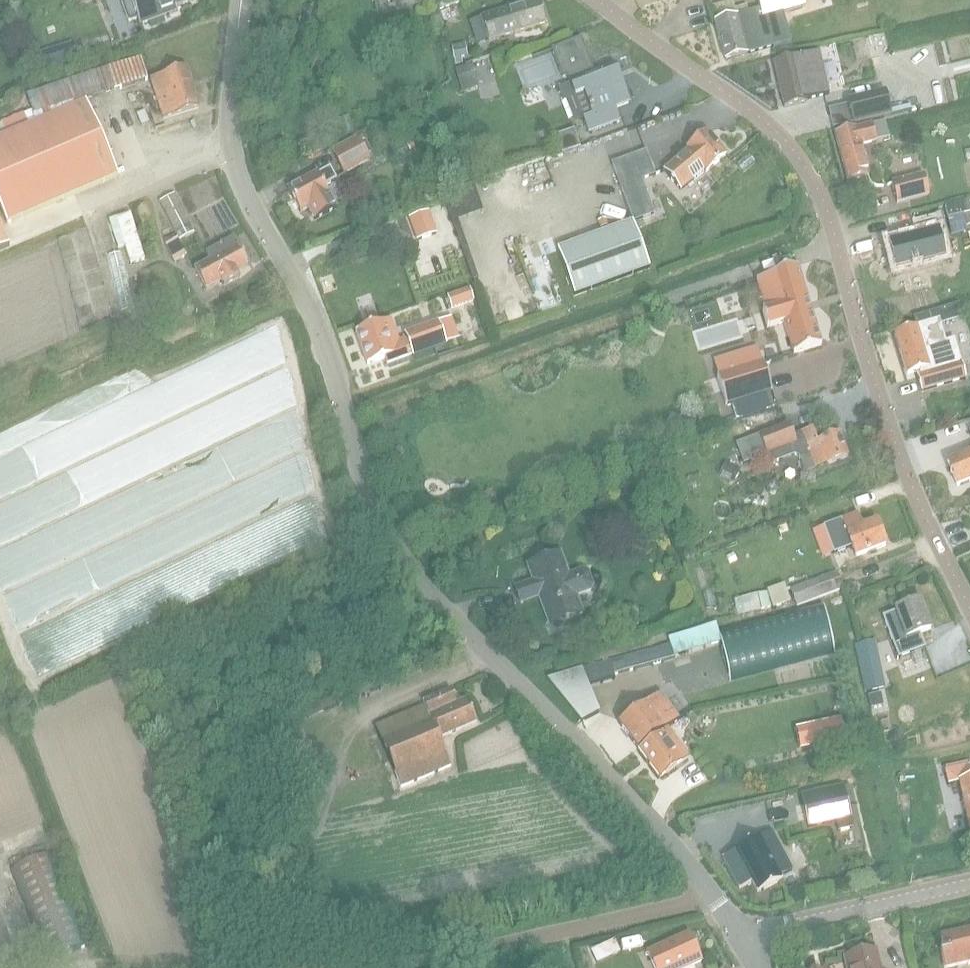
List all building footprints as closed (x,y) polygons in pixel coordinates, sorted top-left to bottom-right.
[(121,2),(128,22),(137,19),(139,26),(177,12),(175,8),(190,2),(189,0),(125,0),(121,2)] [(436,3),(438,9),(459,2),(458,0),(445,0),(436,3)] [(805,6),(803,0),(757,0),(760,10),(714,23),(724,59),(758,50),(752,26),(768,22),(766,17),(805,6)] [(480,17),(488,40),(513,32),(514,33),(546,23),(539,1),(523,6),(522,2),(506,7),(506,9),(480,17)] [(571,82),(576,96),(572,98),(579,117),(584,116),(589,130),(618,119),(614,107),(628,102),(612,61),(597,67),(599,71),(594,73),(584,46),(580,38),(553,49),(563,76),(568,74),(571,82)] [(102,42),(78,50),(81,59),(105,51),(102,42)] [(464,43),(451,46),(454,64),(462,62),(461,57),(466,56),(464,43)] [(774,62),(784,107),(805,102),(801,83),(804,83),(803,75),(799,75),(795,57),(774,62)] [(27,95),(38,121),(86,101),(147,80),(140,59),(27,95)] [(472,64),(455,68),(460,85),(462,91),(477,87),(475,81),(476,80),(472,64)] [(150,79),(163,119),(198,107),(185,68),(150,79)] [(849,106),(828,111),(832,130),(892,116),(886,93),(848,102),(849,106)] [(38,121),(0,137),(0,208),(6,223),(117,175),(86,101),(38,121)] [(868,175),(860,144),(876,140),(872,123),(856,127),(834,133),(847,181),(868,175)] [(663,171),(680,192),(704,171),(705,172),(725,155),(706,132),(686,149),(687,151),(663,171)] [(331,150),(344,174),(369,161),(357,137),(331,150)] [(482,151),(486,166),(498,163),(494,148),(482,151)] [(645,152),(612,165),(632,221),(653,214),(641,179),(654,175),(645,152)] [(317,173),(287,190),(300,213),(306,209),(311,220),(335,207),(330,196),(323,185),(334,179),(328,168),(318,174),(317,173)] [(890,183),(896,202),(927,194),(922,174),(890,183)] [(425,191),(420,201),(430,206),(435,197),(425,191)] [(160,202),(180,240),(194,233),(174,194),(160,202)] [(409,217),(417,240),(436,233),(428,210),(409,217)] [(109,220),(118,248),(125,246),(130,264),(145,259),(130,213),(109,220)] [(641,221),(548,255),(561,293),(655,258),(641,221)] [(917,236),(889,243),(895,271),(944,259),(935,223),(915,228),(917,236)] [(9,247),(0,227),(0,251),(9,247)] [(167,245),(166,246),(174,261),(185,255),(174,233),(163,238),(167,245)] [(209,261),(194,269),(206,289),(220,280),(223,285),(238,277),(235,273),(248,266),(232,238),(205,253),(209,261)] [(753,281),(767,327),(784,321),(794,352),(820,344),(796,268),(753,281)] [(916,327),(894,334),(907,376),(919,372),(920,376),(932,372),(957,365),(959,364),(952,339),(945,341),(940,325),(963,318),(962,316),(961,313),(959,304),(957,304),(917,316),(913,317),(916,327)] [(405,338),(399,340),(392,319),(356,331),(358,337),(366,364),(384,359),(386,363),(412,355),(413,357),(446,345),(437,321),(404,333),(405,338)] [(762,363),(718,377),(727,405),(771,392),(762,363)] [(920,376),(918,377),(922,391),(963,378),(959,364),(957,365),(932,372),(920,376)] [(680,416),(677,424),(693,428),(695,420),(680,416)] [(819,440),(816,441),(812,428),(792,435),(788,423),(758,435),(735,443),(742,462),(765,454),(788,445),(791,453),(799,457),(804,472),(847,457),(838,433),(819,440)] [(947,463),(957,488),(969,482),(969,454),(947,463)] [(724,463),(719,475),(731,480),(736,469),(724,463)] [(857,515),(823,528),(833,553),(851,547),(854,557),(884,546),(875,521),(861,526),(857,515)] [(528,571),(532,581),(515,588),(521,603),(538,597),(547,621),(563,615),(565,620),(582,614),(575,596),(587,591),(580,571),(568,576),(559,553),(543,559),(545,565),(528,571)] [(790,589),(797,605),(842,589),(836,572),(790,589)] [(761,609),(772,607),(773,609),(789,603),(783,585),(766,591),(766,593),(758,594),(761,609)] [(895,612),(882,617),(894,648),(898,658),(925,647),(919,633),(929,629),(918,602),(894,611),(895,612)] [(717,632),(730,680),(834,653),(821,604),(717,632)] [(856,644),(866,691),(884,687),(874,640),(856,644)] [(613,675),(674,657),(671,645),(582,669),(548,679),(582,723),(597,711),(587,686),(614,678),(613,675)] [(374,727),(400,787),(450,766),(439,739),(476,723),(466,701),(456,705),(450,690),(422,702),(424,706),(374,727)] [(687,758),(666,729),(678,720),(658,693),(617,724),(628,738),(658,779),(687,758)] [(842,718),(812,725),(816,745),(846,738),(842,718)] [(944,770),(947,784),(958,782),(969,835),(969,778),(967,765),(944,770)] [(844,786),(800,796),(807,827),(835,821),(837,831),(853,827),(850,816),(851,816),(844,786)] [(771,831),(722,857),(739,889),(751,883),(757,894),(782,880),(768,854),(780,848),(771,831)] [(10,871),(46,963),(87,947),(52,855),(10,871)] [(940,953),(942,953),(945,967),(969,961),(969,929),(942,936),(945,949),(940,951),(940,953)] [(654,967),(658,967),(664,965),(665,967),(685,967),(700,961),(688,934),(647,953),(654,967)] [(845,958),(847,967),(879,967),(875,951),(871,952),(870,949),(858,952),(859,955),(845,958)]
